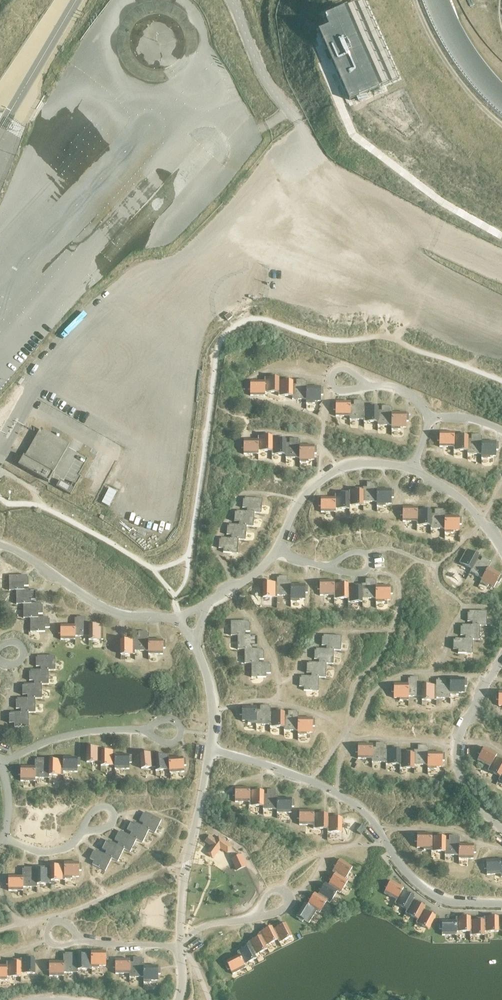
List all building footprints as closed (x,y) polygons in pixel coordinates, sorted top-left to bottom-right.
[(94,26),(67,71),(105,93),(161,0),(114,0),(112,3),(120,8),(115,16),(106,11),(99,21),(107,26),(104,32),(94,26)] [(328,31),(345,24),(342,17),(325,24),(328,31)] [(380,130),(414,117),(385,41),(368,47),(367,44),(374,41),(367,22),(321,39),(331,64),(349,57),(351,63),(336,68),(341,79),(344,78),(353,101),(367,96),(380,130)] [(107,183),(48,135),(42,143),(101,191),(107,183)] [(169,144),(157,143),(157,153),(168,153),(169,144)] [(258,146),(251,156),(265,167),(273,157),(258,146)] [(80,203),(60,185),(64,180),(53,170),(14,211),(45,240),(80,203)] [(178,213),(150,212),(150,226),(169,226),(169,235),(177,235),(178,213)] [(28,258),(37,249),(13,226),(4,236),(28,258)] [(11,274),(25,259),(5,241),(0,247),(0,264),(11,274)] [(214,257),(219,267),(228,262),(223,253),(214,257)] [(10,277),(0,267),(0,287),(10,277)] [(182,300),(191,309),(200,300),(191,291),(182,300)] [(387,294),(383,304),(397,308),(400,298),(387,294)] [(209,325),(217,318),(202,304),(195,312),(209,325)] [(426,307),(423,317),(433,320),(436,310),(426,307)] [(166,325),(163,330),(173,335),(176,331),(166,325)] [(486,333),(483,343),(501,348),(501,337),(486,333)] [(264,378),(264,381),(265,381),(264,392),(265,392),(278,392),(278,381),(279,381),(279,378),(264,378)] [(278,392),(278,395),(292,395),(292,396),(292,385),(293,385),(293,381),(279,381),(279,378),(279,381),(278,381),(278,392)] [(292,396),(292,399),(306,399),(306,387),(307,387),(307,386),(305,385),(305,380),(296,380),(296,384),(293,384),(293,381),(293,385),(292,385),(292,396)] [(265,395),(265,392),(264,392),(265,381),(264,381),(250,381),(250,395),(265,395)] [(320,386),(307,386),(307,387),(306,387),(306,399),(306,403),(315,403),(315,402),(321,402),(321,395),(323,395),(323,390),(321,390),(320,386)] [(350,416),(350,419),(363,419),(363,422),(364,422),(364,420),(364,407),(362,405),(362,400),(354,400),(353,405),(350,405),(350,416)] [(349,419),(350,419),(350,416),(350,405),(350,402),(336,401),(336,405),(333,405),(333,410),(336,410),(336,416),(349,416),(349,419)] [(168,403),(164,410),(169,412),(173,405),(168,403)] [(364,422),(378,422),(378,411),(378,407),(374,407),(374,405),(370,405),(370,407),(364,407),(364,420),(364,422)] [(378,422),(377,425),(391,425),(391,429),(391,425),(392,425),(392,413),(392,412),(390,411),(390,406),(382,406),(381,411),(378,410),(378,407),(378,411),(378,422)] [(406,412),(392,412),(392,413),(392,425),(391,425),(391,429),(400,429),(400,427),(406,428),(406,421),(408,421),(408,416),(406,416),(406,412)] [(18,465),(34,474),(54,438),(41,431),(27,457),(23,455),(18,465)] [(453,447),(454,447),(454,436),(454,432),(439,432),(439,436),(437,436),(437,441),(439,441),(439,447),(453,447)] [(159,433),(154,444),(165,449),(171,439),(159,433)] [(454,447),(453,447),(453,450),(467,450),(468,450),(468,439),(468,436),(464,436),(464,434),(459,433),(459,436),(454,436),(454,447)] [(258,440),(258,451),(272,451),(272,440),(272,436),(268,436),(268,434),(264,434),(264,436),(258,436),(258,440)] [(481,454),(482,454),(482,441),(480,439),(480,435),(471,435),(471,439),(468,439),(468,450),(467,450),(467,454),(481,454)] [(258,454),(258,451),(258,440),(258,436),(258,440),(244,439),(244,443),(241,443),(241,448),(244,448),(244,454),(258,454)] [(272,451),(272,454),(285,454),(286,454),(286,443),(286,440),(282,440),(282,437),(278,437),(278,440),(272,439),(273,436),(272,436),(272,440),(272,451)] [(54,438),(34,474),(48,482),(53,472),(52,471),(67,445),(54,438)] [(287,440),(286,440),(286,443),(286,454),(285,454),(285,458),(299,458),(299,462),(299,458),(300,458),(300,445),(298,444),(298,439),(289,439),(289,443),(286,443),(287,440)] [(482,454),(481,454),(481,458),(490,458),(490,456),(496,456),(496,450),(498,450),(498,445),(496,445),(496,442),(482,441),(482,454)] [(300,445),(300,458),(299,458),(299,462),(308,462),(308,460),(314,460),(314,453),(316,453),(316,449),(314,449),(314,445),(300,445)] [(8,456),(19,459),(21,452),(9,449),(8,456)] [(60,480),(56,486),(70,495),(77,484),(73,482),(71,486),(60,480)] [(363,487),(363,491),(363,502),(363,505),(363,502),(376,502),(376,506),(377,506),(377,502),(377,489),(375,487),(375,482),(367,482),(367,487),(363,487)] [(349,505),(363,505),(363,502),(363,491),(359,491),(359,488),(355,488),(355,491),(349,491),(349,494),(349,505)] [(391,489),(377,489),(377,502),(377,506),(385,506),(385,504),(391,504),(391,497),(394,497),(394,493),(391,493),(391,489)] [(349,494),(349,491),(349,494),(345,494),(345,492),(341,492),(341,494),(335,494),(335,498),(335,509),(349,509),(349,505),(349,494)] [(335,512),(335,509),(335,498),(335,494),(335,497),(321,497),(321,501),(318,501),(318,506),(321,506),(321,512),(335,512)] [(242,511),(241,511),(247,511),(247,512),(261,513),(262,498),(250,498),(248,499),(243,499),(242,508),(247,508),(247,511),(242,511)] [(417,521),(417,522),(417,510),(417,507),(403,507),(403,511),(400,511),(400,515),(403,515),(403,521),(417,521)] [(432,514),(432,511),(427,511),(427,508),(423,508),(423,511),(417,511),(417,510),(417,522),(417,525),(431,525),(431,514),(432,514)] [(444,528),(444,529),(445,529),(445,516),(443,514),(443,509),(435,509),(434,514),(432,514),(431,514),(431,525),(431,528),(444,528)] [(239,525),(253,526),(254,512),(261,513),(247,512),(247,511),(241,511),(240,513),(235,512),(234,521),(239,521),(239,525)] [(459,516),(445,516),(445,529),(444,529),(444,533),(453,533),(453,531),(459,531),(459,524),(461,524),(461,520),(459,520),(459,516)] [(226,538),(231,538),(231,539),(239,539),(245,540),(246,526),(253,526),(239,525),(234,524),(232,526),(227,526),(226,535),(231,535),(231,538),(226,538)] [(231,538),(226,538),(224,540),(219,539),(219,548),(223,548),(223,552),(237,553),(238,539),(239,539),(231,539),(231,538)] [(478,560),(478,559),(479,557),(475,555),(477,552),(473,550),(471,552),(466,550),(459,562),(471,569),(472,569),(477,559),(478,560)] [(482,579),(488,568),(488,565),(490,561),(482,557),(480,561),(478,559),(478,560),(477,559),(472,569),(470,572),(482,579)] [(488,568),(482,579),(480,582),(488,586),(489,585),(493,587),(496,582),(499,583),(501,579),(499,578),(501,574),(488,568)] [(24,590),(24,589),(24,586),(28,586),(28,577),(23,577),(21,575),(9,576),(9,590),(16,590),(24,590)] [(279,581),(277,583),(277,595),(290,596),(290,601),(290,595),(291,595),(291,584),(291,581),(287,581),(287,576),(279,576),(279,581)] [(365,584),(361,584),(361,587),(362,587),(362,598),(375,598),(375,602),(376,602),(376,598),(376,586),(376,585),(374,584),(374,579),(365,579),(365,584)] [(277,583),(271,582),(271,580),(266,580),(266,582),(262,582),(262,597),(277,597),(277,595),(277,583)] [(320,595),(334,595),(334,584),(334,581),(320,581),(320,584),(317,584),(317,589),(320,589),(320,595)] [(340,584),(334,584),(334,595),(334,599),(348,599),(348,588),(348,587),(348,584),(344,584),(344,582),(340,582),(340,584)] [(290,595),(290,601),(299,601),(299,599),(305,599),(305,593),(307,593),(307,588),(305,588),(305,584),(291,584),(291,595),(290,595)] [(348,599),(348,602),(362,602),(362,598),(362,587),(361,587),(358,587),(358,585),(354,585),(354,587),(348,587),(348,588),(348,599)] [(376,598),(376,602),(384,602),(384,600),(390,600),(390,594),(392,594),(392,589),(390,589),(390,585),(376,585),(376,586),(376,598)] [(16,590),(16,604),(23,604),(22,604),(31,604),(31,603),(31,600),(35,600),(35,591),(30,591),(28,589),(24,589),(24,590),(16,590)] [(22,604),(23,604),(23,618),(30,618),(30,623),(30,618),(38,617),(38,614),(43,614),(42,605),(37,605),(35,603),(31,603),(31,604),(22,604)] [(472,622),(472,625),(480,625),(486,625),(487,611),(475,611),(473,613),(468,613),(467,622),(472,622)] [(43,617),(38,617),(30,618),(30,623),(30,632),(45,631),(45,628),(50,627),(49,619),(45,619),(43,617)] [(76,621),(75,623),(75,625),(75,636),(88,636),(89,636),(89,625),(89,621),(85,621),(85,617),(77,617),(76,621)] [(245,635),(245,631),(250,631),(250,623),(245,623),(243,621),(231,621),(231,635),(237,635),(245,635)] [(92,622),(92,625),(89,625),(89,636),(88,636),(88,639),(103,640),(103,625),(97,625),(97,622),(92,622)] [(75,639),(75,636),(75,625),(60,625),(60,629),(58,629),(58,633),(60,633),(60,639),(75,639)] [(465,639),(473,639),(479,639),(480,625),(472,625),(467,625),(465,627),(461,627),(460,635),(465,635),(465,639)] [(138,636),(134,636),(134,640),(135,640),(134,651),(135,651),(148,651),(148,654),(148,651),(149,651),(149,640),(149,638),(147,636),(147,631),(138,631),(138,636)] [(326,649),(334,650),(334,649),(340,650),(341,635),(324,634),(323,636),(322,635),(322,644),(326,644),(326,648),(316,647),(316,649),(326,649)] [(244,649),(252,649),(252,645),(257,645),(257,637),(252,637),(250,635),(245,635),(237,635),(238,649),(244,649)] [(135,654),(135,651),(134,651),(135,640),(134,640),(134,636),(134,640),(129,640),(129,637),(124,637),(124,640),(120,640),(120,654),(135,654)] [(465,639),(460,639),(458,640),(453,640),(453,649),(458,649),(458,653),(472,653),(473,639),(465,639)] [(163,640),(149,640),(149,651),(148,651),(148,654),(163,654),(163,648),(165,648),(165,643),(163,643),(163,640)] [(259,663),(259,659),(264,659),(263,650),(259,651),(257,649),(252,649),(244,649),(245,663),(251,663),(259,663)] [(319,663),(326,663),(333,663),(334,650),(326,649),(316,649),(314,649),(314,658),(319,658),(319,662),(309,661),(308,662),(319,663)] [(41,670),(48,670),(49,670),(55,670),(55,656),(42,656),(40,658),(36,658),(36,667),(41,666),(41,670),(36,670),(35,670),(41,670)] [(311,677),(318,677),(318,676),(325,677),(326,663),(319,663),(308,662),(308,663),(307,663),(307,671),(311,671),(311,675),(301,675),(301,676),(311,676),(311,677)] [(264,663),(259,663),(251,663),(251,677),(266,677),(266,673),(271,673),(270,664),(265,664),(264,663)] [(34,684),(49,684),(48,670),(41,670),(35,670),(34,672),(29,672),(29,681),(34,680),(34,684)] [(311,676),(301,676),(301,677),(299,677),(299,685),(304,685),(303,690),(318,691),(318,677),(311,677),(311,676)] [(410,682),(408,683),(408,684),(408,696),(421,696),(422,696),(422,685),(422,682),(418,682),(419,677),(410,677),(410,682)] [(450,677),(450,683),(450,695),(458,695),(458,693),(465,693),(465,686),(466,686),(466,681),(464,682),(464,677),(450,677)] [(438,683),(436,685),(436,698),(450,698),(450,695),(450,683),(446,683),(446,679),(438,679),(438,683)] [(422,696),(421,696),(421,700),(436,700),(436,698),(436,685),(430,685),(430,683),(426,683),(426,685),(422,685),(422,682),(422,685),(422,696)] [(408,700),(408,696),(408,684),(408,683),(394,683),(394,687),(391,687),(391,692),(394,692),(394,699),(399,699),(399,700),(408,700)] [(27,698),(35,698),(42,698),(42,684),(34,684),(29,684),(27,686),(22,686),(22,695),(27,695),(27,698)] [(16,712),(21,712),(29,712),(35,712),(35,698),(27,698),(22,698),(20,700),(16,700),(16,709),(20,709),(21,712),(16,712)] [(256,724),(270,725),(270,712),(271,712),(270,712),(269,710),(269,705),(260,705),(260,710),(257,710),(256,710),(256,723),(256,724)] [(247,721),(247,723),(256,723),(256,710),(257,710),(256,710),(256,706),(242,706),(242,710),(240,710),(240,715),(242,715),(242,721),(247,721)] [(284,726),(284,727),(284,716),(284,712),(281,712),(281,710),(276,710),(276,712),(271,712),(270,712),(270,725),(270,726),(284,726)] [(284,727),(284,730),(298,730),(297,734),(298,734),(298,730),(298,718),(298,717),(296,716),(297,711),(288,711),(288,716),(285,716),(285,712),(284,712),(284,716),(284,727)] [(21,712),(16,712),(14,714),(9,714),(9,723),(14,723),(14,727),(29,726),(28,712),(29,712),(21,712)] [(312,718),(298,717),(298,718),(298,730),(298,734),(306,735),(306,733),(312,733),(312,726),(315,726),(315,722),(312,722),(312,718)] [(372,748),(372,759),(372,762),(386,762),(386,764),(386,762),(386,750),(384,748),(384,743),(376,743),(376,748),(372,748)] [(372,748),(372,744),(358,744),(358,748),(355,748),(355,752),(358,752),(358,758),(372,759),(372,748)] [(86,762),(100,762),(101,762),(101,751),(101,747),(95,747),(95,745),(90,745),(90,747),(86,747),(86,762)] [(414,750),(414,753),(414,754),(414,765),(427,765),(428,765),(428,752),(426,750),(426,745),(418,745),(418,750),(414,750)] [(392,750),(386,750),(386,762),(386,764),(400,764),(400,753),(401,753),(401,750),(396,749),(396,747),(392,747),(392,750)] [(490,767),(495,757),(497,754),(484,747),(482,751),(480,749),(478,753),(480,755),(477,760),(489,767),(490,767)] [(105,751),(101,751),(101,762),(100,762),(100,765),(114,765),(114,769),(115,765),(115,754),(115,751),(109,751),(109,748),(105,748),(105,751)] [(141,768),(155,767),(154,756),(155,756),(154,752),(148,753),(148,751),(144,751),(144,753),(139,754),(141,768)] [(400,764),(400,768),(414,768),(414,765),(414,754),(414,753),(410,753),(410,751),(406,751),(406,753),(401,753),(400,753),(400,764)] [(442,752),(428,752),(428,765),(427,765),(427,769),(436,769),(436,767),(442,767),(442,761),(444,761),(444,756),(442,756),(442,752)] [(158,756),(155,756),(154,756),(155,767),(155,771),(169,769),(170,769),(169,758),(168,755),(162,755),(162,753),(158,753),(158,756)] [(129,754),(115,754),(115,765),(114,769),(129,769),(129,762),(132,762),(132,758),(129,758),(129,754)] [(49,775),(61,775),(63,775),(63,772),(63,760),(63,757),(63,760),(57,760),(58,758),(53,758),(53,760),(49,760),(48,763),(48,764),(49,764),(49,775)] [(63,772),(63,771),(77,772),(77,766),(80,766),(80,761),(77,761),(78,757),(63,757),(63,760),(63,772)] [(170,769),(169,769),(170,773),(184,771),(184,765),(186,765),(186,761),(183,761),(183,757),(169,758),(170,769)] [(489,767),(488,770),(500,776),(500,777),(501,773),(501,758),(500,760),(495,757),(490,767),(489,767)] [(35,778),(35,777),(49,778),(49,775),(49,764),(48,764),(48,763),(46,763),(46,759),(37,758),(37,763),(35,765),(35,767),(35,778)] [(35,767),(21,766),(21,770),(18,770),(18,775),(20,775),(20,781),(35,781),(35,778),(35,767)] [(249,791),(250,791),(250,787),(235,787),(235,791),(233,791),(233,796),(235,796),(235,802),(249,802),(249,791)] [(249,802),(249,805),(263,805),(263,806),(263,795),(264,795),(264,791),(260,791),(260,789),(255,789),(255,791),(251,791),(251,792),(250,792),(250,791),(249,791),(249,802)] [(263,806),(263,809),(277,809),(277,798),(277,797),(275,795),(275,790),(267,790),(267,794),(264,794),(264,791),(264,795),(263,795),(263,806)] [(291,798),(277,798),(277,809),(277,813),(291,812),(291,807),(294,807),(294,802),(291,802),(291,798)] [(313,825),(314,814),(314,810),(299,810),(299,814),(297,814),(297,819),(299,819),(299,825),(313,825),(313,828),(313,825)] [(313,825),(313,828),(327,829),(327,832),(327,829),(327,818),(328,817),(328,814),(324,814),(324,812),(319,811),(319,814),(314,814),(313,825)] [(144,823),(142,826),(149,830),(155,833),(161,820),(150,814),(148,815),(143,813),(139,821),(144,823)] [(333,818),(328,817),(327,818),(327,829),(327,832),(342,832),(342,818),(338,818),(338,815),(333,815),(333,818)] [(131,832),(130,835),(130,836),(136,839),(143,842),(149,830),(142,826),(138,824),(135,824),(131,822),(127,830),(131,832)] [(366,828),(362,824),(356,832),(360,835),(366,828)] [(113,843),(117,845),(124,849),(130,852),(136,839),(130,836),(130,835),(125,833),(123,834),(118,832),(114,840),(119,842),(117,845),(113,843)] [(431,850),(431,837),(431,833),(417,833),(417,837),(414,837),(414,841),(417,841),(417,848),(423,848),(423,850),(431,850),(431,851),(431,850)] [(437,837),(431,837),(431,850),(431,851),(445,851),(445,852),(445,840),(446,840),(446,837),(441,837),(441,834),(437,834),(437,837)] [(445,852),(445,855),(459,855),(458,859),(459,855),(459,844),(459,842),(457,840),(457,836),(449,835),(449,840),(446,840),(446,837),(446,840),(445,840),(445,852)] [(232,846),(219,836),(206,853),(214,858),(220,849),(227,854),(232,846)] [(118,861),(124,849),(117,845),(113,843),(110,843),(106,841),(102,849),(106,851),(105,854),(101,852),(100,852),(105,854),(105,855),(111,858),(118,861)] [(459,855),(458,859),(473,859),(473,853),(476,853),(476,848),(473,848),(473,844),(459,844),(459,855)] [(105,871),(111,858),(105,855),(105,854),(100,852),(98,853),(94,851),(90,859),(94,861),(92,864),(105,871)] [(241,855),(232,859),(237,870),(246,866),(241,855)] [(345,879),(352,867),(340,859),(338,862),(336,861),(334,865),(335,866),(332,872),(335,873),(345,879)] [(487,875),(501,874),(500,863),(501,863),(500,863),(500,859),(486,860),(486,864),(483,864),(484,869),(486,869),(487,875)] [(65,866),(65,879),(72,879),(72,877),(79,877),(79,870),(81,870),(81,866),(79,866),(79,862),(64,862),(64,865),(64,866),(65,866)] [(54,865),(50,866),(50,869),(51,869),(51,880),(65,880),(65,879),(65,866),(64,866),(64,865),(59,865),(59,863),(54,863),(54,865)] [(36,869),(36,872),(36,873),(37,873),(37,883),(51,883),(51,880),(51,869),(50,869),(45,869),(45,866),(40,866),(40,869),(36,869)] [(22,874),(22,876),(23,876),(23,887),(37,887),(37,883),(37,873),(36,873),(36,872),(33,872),(33,867),(24,868),(24,872),(22,874)] [(337,891),(340,893),(348,880),(345,879),(335,873),(332,872),(335,874),(334,876),(331,875),(329,879),(331,880),(328,885),(337,891)] [(23,890),(23,887),(23,876),(22,876),(22,875),(9,876),(9,880),(6,880),(6,884),(9,884),(9,890),(23,890)] [(402,890),(403,887),(391,881),(389,884),(387,883),(384,887),(387,888),(384,893),(396,900),(402,890)] [(318,895),(327,901),(330,903),(337,891),(328,885),(325,883),(323,886),(321,885),(319,889),(321,890),(318,895)] [(396,900),(395,903),(406,909),(404,912),(405,913),(407,910),(412,900),(413,900),(414,897),(411,895),(412,893),(408,891),(407,893),(402,890),(396,900)] [(307,905),(304,903),(307,905),(317,911),(316,911),(319,913),(327,901),(318,895),(315,893),(313,896),(311,895),(308,899),(310,900),(307,905)] [(414,897),(413,900),(412,900),(407,910),(405,913),(416,919),(415,922),(416,922),(418,919),(417,919),(423,910),(425,907),(421,905),(422,903),(418,901),(417,903),(413,900),(414,897)] [(307,905),(304,903),(296,915),(300,917),(298,919),(302,922),(304,919),(309,923),(316,911),(319,913),(316,911),(317,911),(307,905)] [(428,912),(423,910),(417,919),(418,919),(416,922),(429,929),(436,917),(432,915),(433,912),(429,910),(428,912)] [(471,921),(471,920),(471,917),(466,917),(466,914),(462,914),(462,917),(456,917),(456,920),(456,921),(456,932),(470,932),(470,921),(471,921)] [(484,932),(484,935),(485,935),(485,931),(499,931),(498,917),(494,917),(494,914),(490,914),(490,917),(484,917),(484,920),(484,932)] [(470,921),(470,932),(470,935),(484,935),(484,932),(484,920),(480,920),(480,918),(476,918),(476,920),(471,920),(471,921),(470,921)] [(456,932),(456,921),(456,920),(442,920),(442,925),(439,925),(439,929),(442,929),(442,935),(456,935),(456,932)] [(278,939),(278,940),(280,943),(293,936),(286,923),(282,925),(281,923),(277,925),(278,927),(274,929),(273,929),(278,939)] [(264,930),(259,933),(260,936),(266,946),(266,945),(266,946),(278,940),(278,939),(273,929),(274,929),(272,926),(268,928),(267,926),(263,928),(264,930)] [(253,940),(248,943),(249,945),(250,945),(255,955),(268,949),(266,946),(266,945),(266,946),(260,936),(259,933),(260,936),(257,938),(256,935),(252,938),(253,940)] [(242,949),(237,952),(238,955),(239,955),(244,965),(257,958),(255,955),(250,945),(249,945),(248,943),(249,946),(246,947),(245,945),(241,947),(242,949)] [(91,968),(92,968),(99,968),(99,966),(105,966),(105,959),(108,959),(108,955),(106,955),(106,951),(91,951),(91,954),(91,968)] [(92,969),(92,968),(91,968),(91,954),(85,955),(85,952),(81,952),(81,954),(77,955),(77,958),(77,969),(78,969),(92,969)] [(63,961),(63,962),(64,962),(64,973),(64,972),(78,972),(78,969),(77,969),(77,958),(74,958),(74,953),(65,953),(65,958),(63,960),(63,961)] [(230,969),(232,974),(245,967),(244,965),(239,955),(238,955),(226,961),(228,965),(225,966),(228,970),(230,969)] [(20,973),(21,973),(35,973),(35,959),(31,959),(31,956),(26,956),(26,959),(20,959),(20,962),(20,973)] [(133,962),(130,963),(130,962),(130,974),(129,974),(129,977),(143,977),(143,982),(143,977),(144,977),(144,966),(144,964),(142,963),(142,958),(133,958),(133,962)] [(12,962),(6,962),(6,965),(7,965),(6,977),(7,977),(21,977),(21,973),(20,973),(20,962),(20,959),(20,962),(17,962),(17,960),(12,960),(12,962)] [(129,974),(129,977),(129,974),(130,974),(130,962),(130,963),(130,959),(115,959),(115,963),(113,963),(113,968),(115,967),(115,974),(129,974)] [(63,962),(63,961),(49,961),(49,965),(47,965),(47,970),(49,970),(49,976),(64,976),(64,973),(64,962),(63,962)] [(143,977),(143,982),(151,982),(151,981),(158,981),(158,974),(160,974),(160,969),(158,969),(158,965),(144,966),(144,977),(143,977)]
